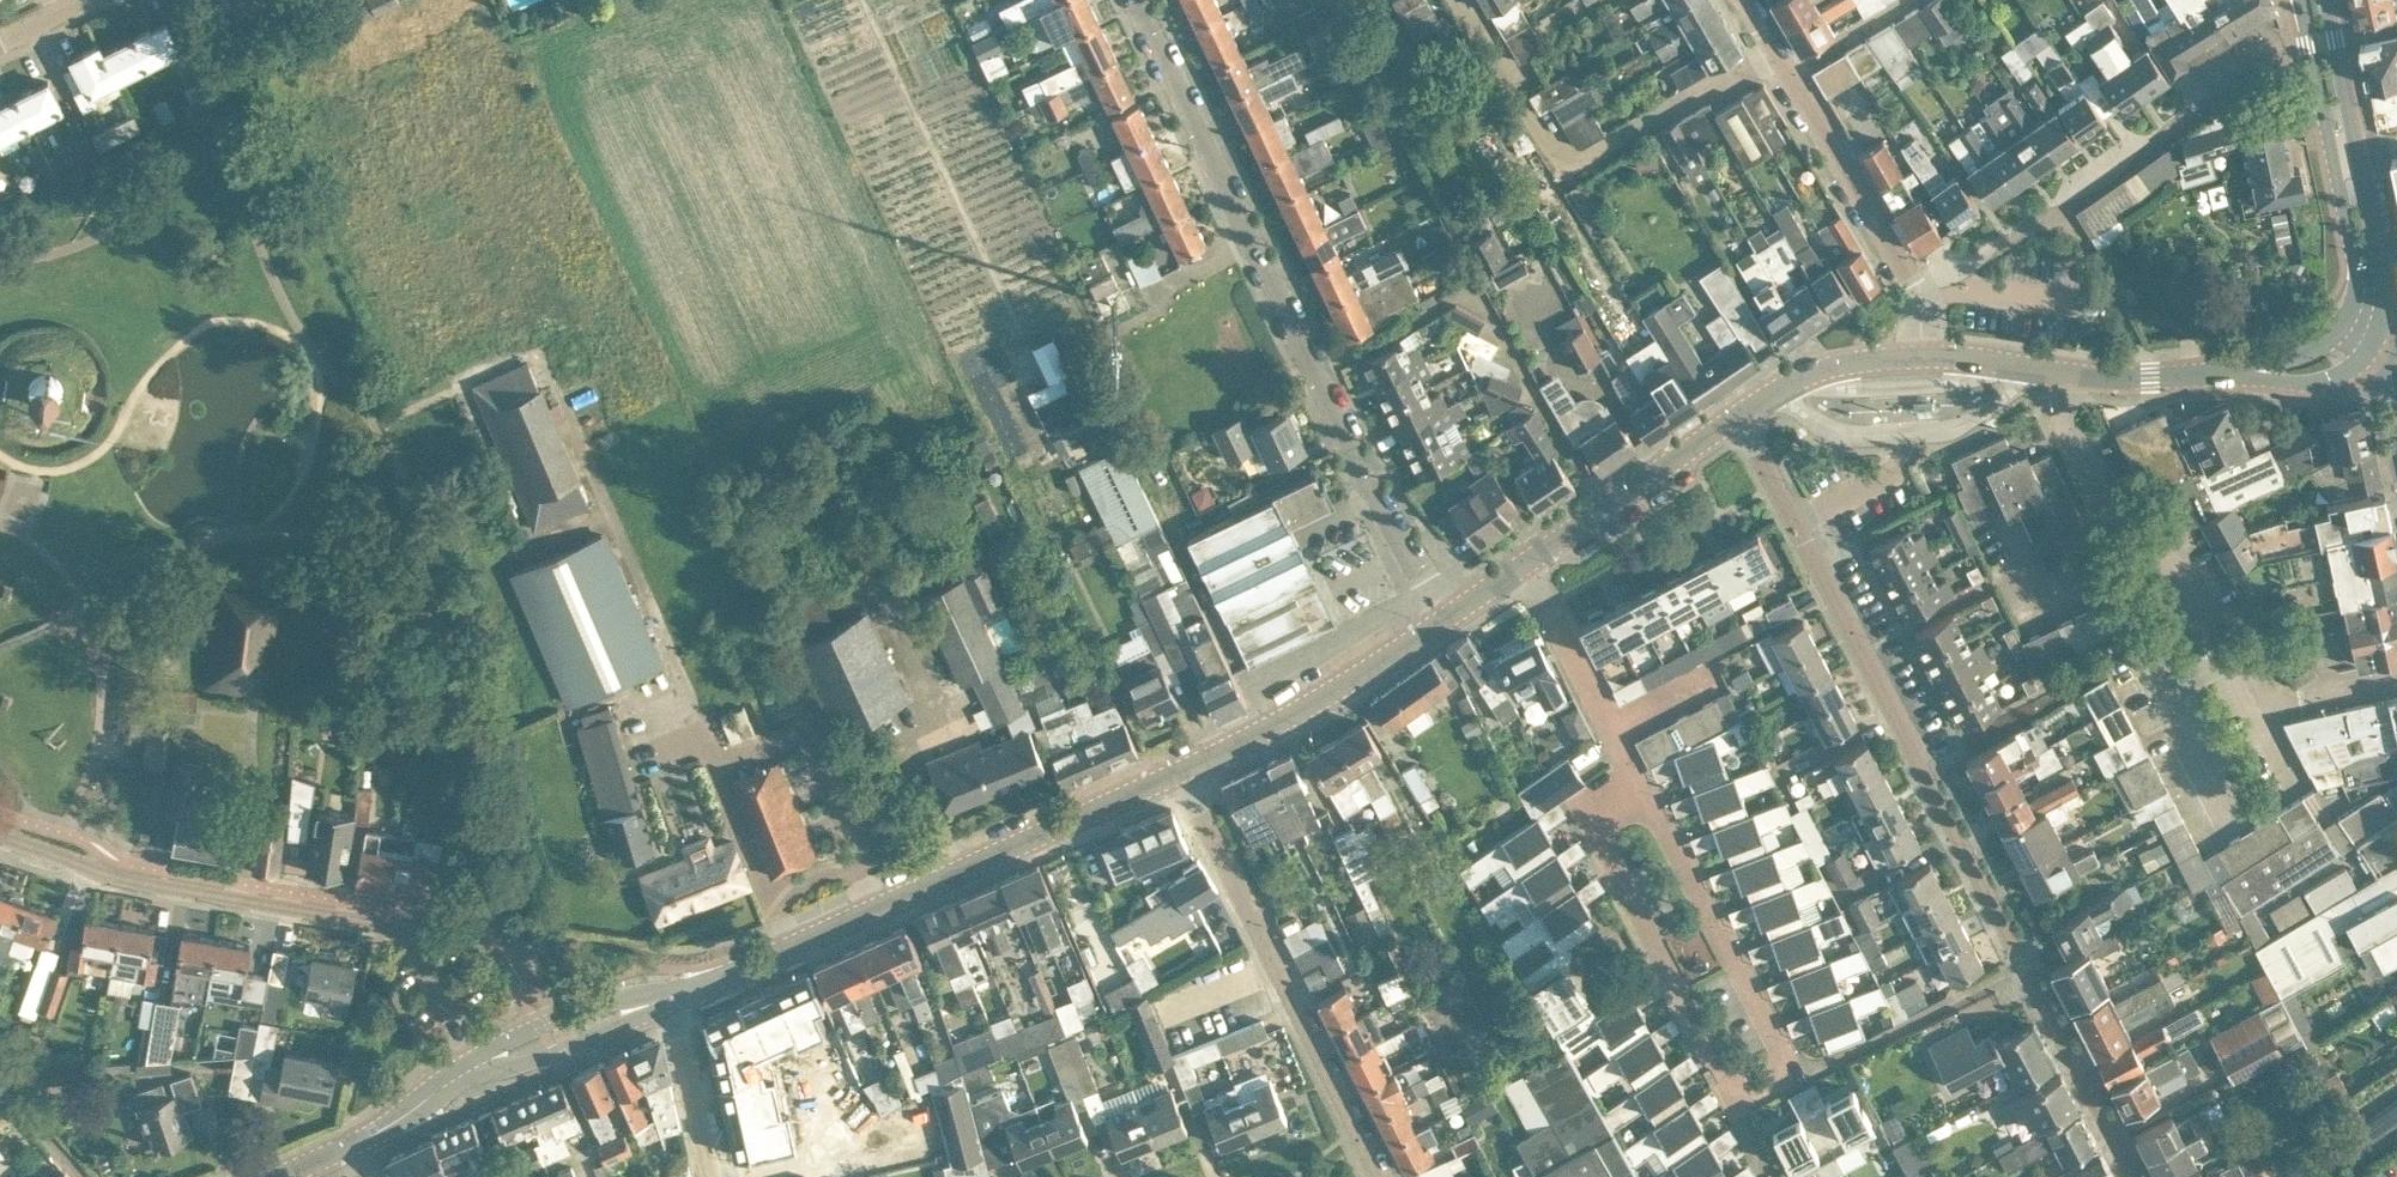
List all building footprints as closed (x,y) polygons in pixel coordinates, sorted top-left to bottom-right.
[(397,0),(398,0),(348,0),(349,3),(348,3),(356,18),(374,9),(375,11),(397,0)] [(1001,7),(1007,22),(1035,9),(1030,0),(1016,0),(1001,7)] [(1054,38),(1072,30),(1074,36),(1100,24),(1089,0),(1056,0),(1038,8),(1054,38)] [(1038,7),(1038,8),(1056,0),(1052,0),(1038,7)] [(1196,25),(1222,12),(1222,11),(1216,0),(1184,0),(1196,25)] [(1257,0),(1246,0),(1242,2),(1249,17),(1262,11),(1257,0)] [(1330,18),(1364,0),(1321,0),(1330,18)] [(1490,11),(1490,12),(1510,0),(1478,0),(1487,13),(1490,11)] [(1490,12),(1505,37),(1530,22),(1517,0),(1510,0),(1490,12)] [(1630,1),(1638,15),(1663,0),(1632,0),(1630,1)] [(1645,27),(1655,44),(1718,6),(1714,0),(1680,0),(1672,5),(1655,15),(1658,19),(1645,27)] [(1785,26),(1818,7),(1814,0),(1770,0),(1785,26)] [(1818,7),(1785,26),(1800,51),(1833,32),(1826,19),(1855,2),(1862,14),(1885,1),(1885,0),(1829,0),(1818,7)] [(1947,0),(1929,0),(1918,7),(1935,32),(1937,31),(1944,41),(1963,28),(1956,18),(1958,16),(1947,0)] [(2095,28),(2141,95),(2168,76),(2145,44),(2132,54),(2108,19),(2113,15),(2103,0),(2097,0),(2082,10),(2085,15),(2083,16),(2093,30),(2095,28)] [(2150,29),(2145,33),(2170,74),(2189,62),(2154,5),(2151,0),(2133,0),(2150,29)] [(2154,5),(2189,62),(2209,50),(2184,10),(2191,6),(2187,0),(2163,0),(2154,5)] [(2191,6),(2184,10),(2209,50),(2228,38),(2205,0),(2187,0),(2191,6)] [(2228,38),(2277,7),(2273,0),(2205,0),(2228,38)] [(2396,12),(2396,0),(2354,0),(2359,21),(2365,19),(2366,25),(2396,17),(2396,13),(2396,12)] [(1243,20),(1236,5),(1222,11),(1222,12),(1196,25),(1213,60),(1240,48),(1238,46),(1229,27),(1243,20)] [(1696,45),(1729,26),(1718,6),(1655,44),(1662,56),(1692,38),(1696,45)] [(1918,8),(1891,23),(1908,47),(1932,32),(1918,8)] [(986,15),(966,24),(972,37),(992,27),(986,15)] [(2093,30),(2083,16),(2063,30),(2073,44),(2076,48),(2086,41),(2107,71),(2097,78),(2120,110),(2141,95),(2095,28),(2093,30)] [(180,47),(166,20),(133,37),(146,64),(180,47)] [(1518,58),(1542,44),(1530,22),(1505,37),(1518,58)] [(1893,78),(1919,62),(1908,47),(1891,23),(1866,38),(1883,61),(1893,78)] [(1029,102),(1037,98),(1092,72),(1117,60),(1100,24),(1074,36),(1083,55),(1020,85),(1029,102)] [(1304,36),(1315,57),(1337,46),(1327,25),(1304,36)] [(1742,47),(1729,26),(1696,45),(1701,53),(1681,64),(1670,70),(1679,84),(1742,47)] [(993,30),(970,41),(988,77),(989,77),(1005,69),(999,55),(996,50),(1001,48),(993,30)] [(2362,39),(2367,63),(2366,64),(2371,83),(2396,78),(2396,31),(2385,34),(2362,39)] [(99,43),(94,45),(112,80),(115,78),(116,79),(146,64),(133,37),(103,52),(99,43)] [(1866,38),(1844,51),(1859,75),(1883,61),(1866,38)] [(2049,38),(2034,49),(2065,94),(2066,93),(2070,97),(2058,106),(2080,137),(2106,120),(2049,38)] [(1266,55),(1248,64),(1241,49),(1240,48),(1213,60),(1231,97),(1291,68),(1306,61),(1298,44),(1282,51),(1267,58),(1266,55)] [(96,102),(90,91),(112,80),(94,45),(72,57),(76,65),(65,71),(84,108),(96,102)] [(1389,47),(1377,53),(1383,65),(1395,59),(1389,47)] [(1826,95),(1859,75),(1844,51),(1811,70),(1826,95)] [(1079,93),(1083,100),(1101,91),(1108,106),(1134,94),(1117,60),(1092,72),(1037,98),(1046,119),(1069,108),(1065,100),(1079,93)] [(1314,69),(1309,60),(1306,61),(1291,68),(1231,97),(1247,130),(1274,117),(1273,116),(1265,98),(1298,82),(1296,78),(1314,69)] [(1550,104),(1550,105),(1589,82),(1576,62),(1527,93),(1538,111),(1550,104)] [(2369,84),(2378,128),(2387,126),(2396,124),(2396,78),(2371,83),(2369,84)] [(2042,115),(2033,121),(2055,154),(2076,140),(2034,79),(2023,87),(2042,115)] [(62,107),(48,80),(14,97),(28,124),(62,107)] [(194,105),(207,99),(197,81),(185,87),(194,105)] [(1562,125),(1590,109),(1601,102),(1589,82),(1550,105),(1562,125)] [(1763,83),(1741,96),(1771,148),(1784,140),(1770,115),(1779,110),(1763,83)] [(2033,121),(2009,86),(1984,103),(1989,110),(1991,108),(2011,137),(2033,170),(2055,154),(2033,121)] [(175,115),(165,95),(153,101),(163,121),(175,115)] [(1724,126),(1722,127),(1744,164),(1771,148),(1741,96),(1715,111),(1724,126)] [(19,141),(14,131),(28,124),(14,97),(0,105),(0,146),(2,149),(19,141)] [(1137,101),(1112,113),(1128,148),(1154,135),(1137,101)] [(1678,119),(1693,144),(1722,127),(1724,126),(1715,111),(1709,101),(1678,119)] [(2210,152),(2241,143),(2242,142),(2240,131),(2237,121),(2241,120),(2238,104),(2234,105),(2233,101),(2180,137),(2184,154),(2177,156),(2181,173),(2179,173),(2182,183),(2216,173),(2210,152)] [(1986,112),(1979,116),(1990,131),(1980,138),(2011,185),(2033,170),(2011,137),(1991,108),(1989,110),(1984,103),(1981,104),(1986,112)] [(1604,133),(1590,109),(1562,125),(1574,145),(1581,146),(1604,133)] [(1376,152),(1392,144),(1376,110),(1359,118),(1376,152)] [(1263,164),(1290,151),(1287,146),(1298,141),(1283,111),(1273,116),(1274,117),(1247,130),(1263,164)] [(1309,142),(1324,135),(1343,125),(1337,112),(1303,128),(1309,142)] [(2011,185),(1980,138),(1962,112),(1950,120),(1978,160),(1967,168),(1990,200),(2011,185)] [(108,124),(116,140),(137,130),(129,113),(108,124)] [(1546,164),(1517,118),(1502,126),(1529,174),(1546,164)] [(1679,159),(1696,149),(1693,144),(1678,119),(1661,129),(1679,159)] [(1483,131),(1477,120),(1464,127),(1471,138),(1483,131)] [(2242,142),(2241,143),(2249,178),(2252,178),(2255,193),(2240,196),(2243,213),(2270,207),(2268,198),(2304,190),(2299,166),(2292,168),(2282,122),(2240,131),(2242,142)] [(1913,134),(1898,144),(1906,155),(1955,224),(1979,207),(1956,174),(1946,181),(1921,146),(1913,134)] [(1154,135),(1128,148),(1145,182),(1145,184),(1171,172),(1154,135)] [(1300,172),(1333,156),(1324,135),(1309,142),(1290,151),(1263,164),(1280,199),(1307,186),(1306,184),(1300,172)] [(74,142),(86,165),(98,159),(86,136),(74,142)] [(1917,179),(1910,167),(1901,173),(1899,169),(1900,168),(1883,138),(1859,151),(1914,244),(1923,247),(1941,234),(1918,194),(1914,196),(1907,184),(1917,179)] [(37,143),(26,149),(45,185),(57,179),(37,143)] [(1076,153),(1084,169),(1097,163),(1089,147),(1076,153)] [(1638,166),(1662,161),(1660,149),(1636,154),(1638,166)] [(2161,152),(2149,161),(2163,181),(2175,172),(2161,152)] [(2149,161),(2138,169),(2152,188),(2163,181),(2149,161)] [(1091,184),(1104,178),(1097,163),(1084,169),(1091,184)] [(2138,169),(2126,177),(2140,197),(2152,188),(2138,169)] [(1112,224),(1120,240),(1131,235),(1131,234),(1140,230),(1162,219),(1162,220),(1188,207),(1171,172),(1145,184),(1146,186),(1154,203),(1132,214),(1112,224)] [(2126,177),(2114,185),(2128,205),(2140,197),(2126,177)] [(2114,185),(2103,193),(2116,213),(2120,210),(2128,205),(2114,185)] [(1337,197),(1344,213),(1324,222),(1308,188),(1307,186),(1280,199),(1298,236),(1357,207),(1350,191),(1337,197)] [(2103,193),(2090,202),(2104,221),(2116,213),(2103,193)] [(1771,209),(1779,224),(1780,224),(1788,236),(1800,258),(1810,276),(1819,289),(1833,309),(1853,295),(1839,275),(1830,263),(1823,252),(1816,256),(1785,201),(1771,209)] [(2104,221),(2090,202),(2078,210),(2092,229),(2104,221)] [(1205,242),(1188,207),(1162,220),(1179,254),(1205,242)] [(1332,238),(1365,223),(1357,207),(1298,236),(1314,269),(1340,256),(1332,238)] [(2092,229),(2089,232),(2099,247),(2119,234),(2116,230),(2126,224),(2121,216),(2123,214),(2120,210),(2116,213),(2104,221),(2092,229)] [(2285,210),(2271,213),(2274,228),(2288,225),(2285,210)] [(1818,228),(1837,260),(1857,292),(1878,277),(1841,214),(1818,228)] [(1798,284),(1786,267),(1800,258),(1788,236),(1780,224),(1779,224),(1764,233),(1759,225),(1745,233),(1754,249),(1755,248),(1783,294),(1806,328),(1829,312),(1815,292),(1806,279),(1798,284)] [(2288,225),(2274,228),(2277,242),(2291,239),(2288,225)] [(1461,243),(1477,272),(1506,255),(1490,227),(1461,243)] [(1131,235),(1120,240),(1141,283),(1161,274),(1147,244),(1138,249),(1131,235)] [(1098,248),(1075,260),(1084,277),(1107,265),(1098,248)] [(1399,248),(1367,264),(1348,274),(1340,256),(1314,269),(1330,302),(1404,266),(1407,265),(1399,248)] [(1736,260),(1761,303),(1766,299),(1769,304),(1760,310),(1783,343),(1806,328),(1783,294),(1755,248),(1754,249),(1736,260)] [(1508,263),(1516,276),(1527,269),(1520,256),(1508,263)] [(1720,309),(1704,321),(1722,349),(1711,356),(1729,381),(1759,360),(1744,340),(1749,337),(1754,346),(1768,337),(1722,260),(1697,274),(1720,309)] [(1368,326),(1390,316),(1410,307),(1406,300),(1418,294),(1404,266),(1330,302),(1346,337),(1368,326)] [(1089,282),(1094,294),(1117,283),(1111,272),(1089,282)] [(2234,302),(2226,276),(2198,284),(2206,310),(2234,302)] [(1699,403),(1698,402),(1729,381),(1711,356),(1703,361),(1677,322),(1694,311),(1681,290),(1640,317),(1646,326),(1679,376),(1697,404),(1699,403)] [(1432,292),(1419,299),(1423,306),(1436,299),(1432,292)] [(1445,310),(1448,317),(1464,325),(1478,332),(1484,320),(1456,304),(1445,310)] [(1054,333),(1090,324),(1086,305),(1049,314),(1054,333)] [(1576,311),(1552,323),(1575,368),(1599,356),(1576,311)] [(1466,364),(1469,364),(1469,365),(1472,363),(1479,351),(1489,355),(1490,354),(1497,342),(1478,332),(1464,325),(1455,341),(1466,364)] [(1633,355),(1645,375),(1651,384),(1655,390),(1674,420),(1697,404),(1679,376),(1646,326),(1639,330),(1644,349),(1633,355)] [(1363,358),(1375,382),(1423,358),(1422,354),(1417,344),(1406,349),(1402,339),(1363,358)] [(1437,347),(1422,354),(1423,358),(1438,351),(1437,347)] [(1472,363),(1469,365),(1480,388),(1486,385),(1491,373),(1504,379),(1504,377),(1510,363),(1490,354),(1489,355),(1479,351),(1472,363)] [(1375,382),(1387,406),(1425,387),(1419,376),(1430,371),(1423,358),(1375,382)] [(527,361),(473,384),(484,411),(535,528),(589,504),(578,477),(579,476),(541,387),(527,361)] [(1647,438),(1674,420),(1655,390),(1640,400),(1620,369),(1609,376),(1633,418),(1647,438)] [(1557,371),(1539,382),(1575,441),(1581,437),(1602,467),(1634,444),(1607,404),(1603,399),(1596,395),(1587,393),(1580,394),(1574,397),(1557,371)] [(53,375),(49,374),(45,373),(41,374),(37,376),(33,379),(30,382),(29,386),(28,391),(29,395),(31,399),(34,403),(37,406),(41,407),(46,408),(50,407),(54,405),(58,402),(61,398),(62,394),(63,390),(62,385),(60,381),(57,378),(53,375)] [(1515,397),(1520,382),(1504,377),(1504,379),(1491,373),(1486,385),(1480,388),(1488,405),(1472,413),(1476,421),(1498,411),(1496,407),(1515,397)] [(1095,400),(1080,408),(1063,374),(1030,390),(1049,429),(1062,422),(1065,427),(1100,409),(1095,400)] [(1398,429),(1421,417),(1446,405),(1439,390),(1429,396),(1425,387),(1387,406),(1398,429)] [(2218,512),(2231,505),(2287,479),(2270,443),(2249,453),(2247,449),(2225,401),(2171,425),(2164,408),(2115,431),(2152,510),(2180,497),(2192,523),(2199,520),(2218,512)] [(1517,402),(1506,409),(1513,420),(1530,408),(1517,402)] [(1398,429),(1409,452),(1448,433),(1458,428),(1453,418),(1446,405),(1421,417),(1398,429)] [(1504,425),(1513,439),(1522,434),(1538,458),(1514,474),(1538,509),(1575,485),(1552,450),(1556,447),(1531,408),(1530,408),(1513,420),(1504,425)] [(2270,443),(2287,479),(2307,469),(2315,465),(2319,464),(2318,463),(2333,460),(2332,454),(2373,445),(2373,443),(2370,443),(2368,434),(2370,433),(2370,432),(2368,432),(2366,422),(2368,422),(2368,420),(2366,421),(2363,411),(2365,411),(2365,409),(2321,418),(2270,443)] [(1112,425),(1105,410),(1063,430),(1070,445),(1112,425)] [(1241,415),(1213,428),(1228,459),(1250,448),(1261,443),(1270,462),(1271,462),(1299,448),(1303,446),(1286,410),(1247,429),(1241,415)] [(981,428),(969,433),(976,447),(978,446),(981,444),(988,441),(981,428)] [(1462,437),(1452,442),(1448,433),(1409,452),(1421,475),(1469,451),(1462,437)] [(2030,459),(2025,448),(2013,453),(2004,433),(1951,458),(1963,484),(1956,487),(1967,509),(1998,494),(2008,515),(2019,509),(2049,574),(2097,551),(2050,450),(2030,459)] [(1086,443),(1072,449),(1100,506),(1114,499),(1086,443)] [(2319,464),(2315,465),(2307,469),(2326,485),(2328,494),(2381,482),(2373,445),(2332,454),(2333,460),(2318,463),(2319,464)] [(992,449),(982,454),(987,464),(997,459),(992,449)] [(1477,451),(1467,458),(1475,470),(1485,463),(1477,451)] [(1492,468),(1471,483),(1474,488),(1450,505),(1452,509),(1463,524),(1461,526),(1464,530),(1466,529),(1478,545),(1511,522),(1502,510),(1515,501),(1492,468)] [(1256,487),(1200,513),(1206,527),(1187,536),(1248,664),(1336,622),(1288,522),(1330,501),(1322,486),(1325,484),(1322,478),(1319,479),(1315,470),(1281,486),(1277,480),(1257,489),(1256,487)] [(2246,529),(2215,547),(2229,572),(2260,553),(2315,541),(2390,524),(2384,493),(2374,495),(2373,490),(2369,491),(2326,500),(2328,510),(2313,514),(2314,519),(2286,525),(2284,516),(2272,519),(2250,528),(2246,529)] [(986,496),(975,502),(981,514),(992,509),(986,496)] [(1114,499),(1100,506),(1106,519),(1125,558),(1143,595),(1141,596),(1143,600),(1147,608),(1151,616),(1166,646),(1171,657),(1181,677),(1192,701),(1206,694),(1216,716),(1247,702),(1232,671),(1186,574),(1158,519),(1144,526),(1140,528),(1131,533),(1114,499)] [(2218,512),(2199,520),(2215,547),(2246,529),(2231,505),(2218,512)] [(1944,512),(1947,519),(1953,531),(1964,526),(1954,507),(1944,512)] [(1014,524),(1031,558),(1043,552),(1027,518),(1014,524)] [(1067,538),(1074,552),(1110,534),(1104,520),(1067,538)] [(2238,588),(2257,621),(2342,602),(2342,603),(2388,593),(2396,591),(2396,553),(2390,524),(2315,541),(2260,553),(2229,572),(2238,588)] [(1907,526),(1869,546),(1881,569),(1929,545),(1922,531),(1912,536),(1907,526)] [(1960,544),(1970,539),(1964,526),(1953,531),(1960,544)] [(1777,568),(1757,531),(1731,544),(1751,582),(1777,568)] [(602,532),(514,571),(571,702),(659,664),(602,532)] [(1731,544),(1706,557),(1726,595),(1751,582),(1731,544)] [(1936,558),(1929,545),(1881,569),(1893,592),(1931,573),(1926,563),(1936,558)] [(1700,608),(1726,595),(1706,557),(1681,570),(1700,608)] [(1966,568),(1973,581),(1983,575),(1976,563),(1966,568)] [(985,568),(963,578),(961,579),(977,612),(978,612),(1001,600),(985,568)] [(1692,627),(1686,615),(1700,608),(1681,570),(1655,584),(1674,622),(1680,634),(1692,627)] [(1936,582),(1931,573),(1893,592),(1905,616),(1953,591),(1946,577),(1936,582)] [(1024,708),(1003,664),(978,612),(977,612),(961,579),(920,597),(961,683),(973,678),(994,722),(993,722),(994,724),(1006,718),(1014,734),(982,746),(980,740),(927,761),(947,809),(1046,769),(1030,729),(1035,726),(1027,707),(1024,708)] [(818,583),(776,600),(795,643),(837,732),(908,699),(866,610),(836,624),(818,583)] [(1674,622),(1655,584),(1630,597),(1650,634),(1674,622)] [(269,678),(281,598),(219,588),(203,685),(248,693),(250,686),(269,678)] [(2342,603),(2345,619),(2343,626),(2343,632),(2344,637),(2346,641),(2349,644),(2352,647),(2354,659),(2362,664),(2374,661),(2379,662),(2384,663),(2389,662),(2394,660),(2396,658),(2396,591),(2388,593),(2342,603)] [(1998,605),(1991,592),(1981,598),(1987,610),(1998,605)] [(1798,608),(1791,595),(1765,609),(1772,622),(1798,608)] [(2026,648),(2031,659),(2034,666),(2069,650),(2069,651),(2130,624),(2117,595),(2056,622),(2022,639),(2026,648)] [(1630,597),(1605,610),(1625,647),(1650,634),(1630,597)] [(1625,647),(1605,610),(1604,610),(1602,606),(1588,613),(1590,618),(1579,624),(1598,661),(1625,647)] [(1740,622),(1747,635),(1772,622),(1765,609),(1740,622)] [(1914,633),(1926,655),(1964,636),(1952,613),(1914,633)] [(1151,616),(1138,622),(1150,647),(1153,652),(1154,652),(1166,646),(1151,616)] [(1785,661),(1816,645),(1803,619),(1773,635),(1771,630),(1756,638),(1771,669),(1785,661)] [(1740,622),(1715,635),(1721,648),(1747,635),(1740,622)] [(2251,640),(2262,633),(2256,622),(2244,629),(2251,640)] [(2012,625),(2002,631),(2008,643),(2018,637),(2012,625)] [(1504,720),(1519,710),(1467,632),(1446,646),(1470,683),(1480,677),(1484,682),(1481,684),(1504,720)] [(1715,635),(1688,649),(1695,662),(1721,648),(1715,635)] [(1554,672),(1535,636),(1497,655),(1504,668),(1507,667),(1521,694),(1520,695),(1524,703),(1541,694),(1549,709),(1565,700),(1551,673),(1554,672)] [(1979,640),(1969,645),(1964,636),(1926,655),(1938,678),(1986,654),(1979,640)] [(2024,649),(2018,637),(2008,643),(2019,665),(2031,659),(2026,648),(2024,649)] [(1785,661),(1798,686),(1829,670),(1816,645),(1785,661)] [(1120,662),(1109,667),(1127,704),(1138,699),(1146,717),(1148,717),(1150,721),(1165,714),(1163,709),(1178,702),(1154,652),(1153,652),(1150,647),(1120,662)] [(1671,674),(1695,662),(1688,649),(1664,661),(1671,674)] [(1424,705),(1426,703),(1461,678),(1440,650),(1370,700),(1391,728),(1405,718),(1414,733),(1433,719),(1424,705)] [(1983,673),(1994,667),(1986,654),(1938,678),(1950,701),(1988,682),(1983,673)] [(1639,675),(1646,688),(1671,674),(1664,661),(1639,675)] [(2312,664),(2289,677),(2294,686),(2317,673),(2312,664)] [(1751,677),(1747,668),(1732,675),(1736,684),(1751,677)] [(1798,686),(1811,711),(1843,695),(1829,670),(1798,686)] [(2021,678),(2028,691),(2038,686),(2031,673),(2021,678)] [(2080,691),(2094,716),(2095,718),(2122,702),(2107,674),(2080,691)] [(1619,701),(1646,688),(1639,675),(1613,688),(1619,701)] [(2001,705),(1988,682),(1950,701),(1963,725),(2001,705)] [(1726,691),(1714,698),(1727,724),(1740,717),(1734,705),(1726,691)] [(1466,717),(1476,712),(1466,692),(1456,697),(1466,717)] [(1825,737),(1856,721),(1843,695),(1811,711),(1825,737)] [(2295,742),(2296,744),(2325,737),(2391,723),(2396,722),(2396,695),(2390,697),(2389,696),(2388,696),(2387,697),(2386,698),(2374,700),(2373,699),(2372,699),(2371,700),(2371,701),(2347,706),(2346,705),(2345,705),(2344,706),(2344,707),(2319,712),(2319,711),(2318,711),(2317,712),(2317,713),(2292,719),(2292,717),(2291,717),(2290,718),(2290,719),(2287,726),(2286,727),(2286,728),(2287,728),(2288,728),(2295,742)] [(1085,755),(1091,753),(1098,771),(1137,754),(1123,721),(1113,702),(1091,711),(1085,696),(1069,703),(1084,738),(1079,741),(1085,755)] [(1755,709),(1750,697),(1734,705),(1740,717),(1755,709)] [(1727,724),(1714,698),(1701,704),(1714,730),(1727,724)] [(1063,700),(1037,711),(1054,750),(1049,752),(1063,786),(1098,771),(1091,753),(1085,755),(1079,741),(1084,738),(1069,703),(1065,705),(1063,700)] [(2136,728),(2122,702),(2095,718),(2108,742),(2107,742),(2107,743),(2136,728)] [(748,704),(723,710),(730,739),(754,733),(748,704)] [(1701,704),(1688,711),(1702,737),(1714,730),(1701,704)] [(1761,721),(1755,709),(1740,717),(1746,728),(1761,721)] [(1688,711),(1675,718),(1689,743),(1702,737),(1688,711)] [(592,721),(589,712),(576,715),(579,725),(578,726),(618,860),(653,849),(613,715),(592,721)] [(1686,774),(1693,790),(1729,776),(1719,751),(1750,735),(1746,728),(1740,717),(1727,724),(1714,730),(1702,737),(1689,743),(1675,750),(1673,752),(1682,775),(1686,774)] [(1675,718),(1662,725),(1675,750),(1689,743),(1675,718)] [(1381,752),(1362,721),(1336,737),(1355,768),(1363,781),(1372,796),(1381,812),(1375,816),(1383,829),(1401,818),(1394,806),(1396,804),(1369,760),(1381,752)] [(2309,771),(2310,771),(2310,770),(2332,766),(2359,754),(2396,746),(2396,722),(2391,723),(2325,737),(2296,744),(2295,742),(2294,743),(2294,744),(2295,745),(2297,745),(2309,769),(2308,770),(2308,771),(2309,771)] [(1662,757),(1673,752),(1675,750),(1662,725),(1649,732),(1662,757)] [(1784,739),(1778,728),(1763,736),(1768,747),(1784,739)] [(2150,755),(2136,728),(2107,743),(2107,742),(2103,744),(2117,770),(2121,768),(2121,769),(2150,755)] [(1648,765),(1662,757),(1649,732),(1635,739),(1648,765)] [(2048,744),(2042,732),(2003,753),(1998,743),(1966,760),(1977,782),(2035,751),(2036,751),(2048,744)] [(1344,813),(1359,804),(1350,788),(1363,781),(1355,768),(1336,737),(1308,753),(1344,813)] [(1826,773),(1834,789),(1848,781),(1848,783),(1880,766),(1866,740),(1835,756),(1840,766),(1826,773)] [(2021,786),(2016,777),(2055,757),(2048,744),(2036,751),(2035,751),(1977,782),(1989,804),(2021,786)] [(2317,785),(2341,779),(2363,773),(2362,768),(2384,763),(2387,773),(2396,771),(2396,746),(2359,754),(2332,766),(2310,770),(2310,771),(2317,785)] [(1310,839),(1323,833),(1302,788),(1306,786),(1290,750),(1267,761),(1284,797),(1289,794),(1310,839)] [(1567,755),(1517,789),(1534,815),(1554,802),(1585,781),(1567,755)] [(2121,768),(2117,770),(2109,774),(2128,808),(2167,788),(2150,755),(2121,769),(2121,768)] [(177,814),(172,849),(235,859),(241,824),(226,821),(229,804),(197,799),(203,764),(177,759),(172,787),(167,786),(166,792),(171,792),(168,813),(177,814)] [(733,778),(772,874),(817,857),(778,760),(733,778)] [(1262,807),(1275,801),(1296,846),(1310,839),(1289,794),(1284,797),(1267,761),(1246,771),(1261,807),(1262,807)] [(1701,812),(1706,810),(1712,827),(1748,813),(1748,812),(1740,793),(1773,780),(1764,762),(1729,776),(1693,790),(1701,812)] [(1417,763),(1404,770),(1427,809),(1439,803),(1433,792),(1417,763)] [(1861,806),(1850,812),(1851,814),(1893,791),(1880,766),(1848,783),(1861,806)] [(1262,807),(1261,807),(1246,771),(1221,782),(1238,818),(1248,836),(1258,831),(1263,840),(1279,831),(1274,821),(1262,807)] [(288,819),(287,838),(306,841),(315,781),(291,773),(291,787),(288,819)] [(2012,797),(1991,808),(2002,830),(2062,799),(2061,799),(2078,790),(2071,777),(2028,799),(2023,790),(2012,797)] [(2323,797),(2346,791),(2341,779),(2317,785),(2323,797)] [(2336,816),(2354,843),(2383,822),(2396,815),(2396,781),(2382,791),(2379,788),(2336,816)] [(369,820),(371,786),(357,786),(355,820),(369,820)] [(1799,806),(1789,810),(1791,813),(1806,805),(1805,803),(1815,798),(1810,788),(1794,796),(1799,806)] [(2122,812),(2126,820),(2135,816),(2137,821),(2153,812),(2161,828),(2182,817),(2167,788),(2128,808),(2122,812)] [(1893,791),(1851,814),(1863,839),(1906,817),(1893,791)] [(2276,810),(2292,836),(2319,820),(2318,819),(2317,819),(2301,795),(2276,810)] [(1767,849),(1802,836),(1791,813),(1789,810),(1783,799),(1748,812),(1748,813),(1712,827),(1720,849),(1725,847),(1731,864),(1768,850),(1767,849)] [(2002,830),(2020,864),(2063,842),(2052,823),(2069,814),(2062,799),(2002,830)] [(1791,813),(1802,836),(1804,839),(1820,830),(1806,805),(1791,813)] [(1136,868),(1166,856),(1188,847),(1171,806),(1119,828),(1121,832),(1095,843),(1109,878),(1136,867),(1136,868)] [(316,815),(307,869),(345,875),(355,814),(327,809),(326,817),(316,815)] [(2276,810),(2251,826),(2268,851),(2292,836),(2276,810)] [(1516,878),(1517,878),(1557,851),(1547,836),(1551,833),(1537,814),(1459,866),(1469,884),(1504,860),(1516,878)] [(263,815),(258,846),(254,870),(276,874),(280,850),(284,817),(263,815)] [(2383,822),(2354,843),(2375,874),(2370,877),(2377,890),(2340,912),(2346,923),(2396,896),(2396,882),(2395,879),(2396,878),(2396,815),(2383,822)] [(1870,853),(1876,864),(1919,842),(1906,817),(1863,839),(1870,853)] [(2176,858),(2198,847),(2182,817),(2161,828),(2176,858)] [(2319,820),(2292,836),(2268,851),(2255,859),(2244,866),(2232,873),(2221,880),(2225,887),(2242,912),(2338,852),(2319,820)] [(2240,833),(2255,859),(2268,851),(2251,826),(2240,833)] [(1354,827),(1334,836),(1354,879),(1355,879),(1378,931),(1389,926),(1365,875),(1378,869),(1367,847),(1354,827)] [(362,847),(357,880),(389,885),(398,837),(398,833),(366,828),(363,847),(362,847)] [(1833,855),(1832,854),(1820,830),(1804,839),(1811,853),(1816,862),(1823,858),(1824,860),(1833,855)] [(685,858),(641,874),(658,919),(750,883),(732,839),(715,846),(710,832),(679,843),(685,858)] [(436,863),(439,840),(398,833),(398,837),(389,885),(421,891),(426,861),(436,863)] [(2240,833),(2228,841),(2244,866),(2255,859),(2240,833)] [(1744,884),(1751,900),(1787,887),(1787,886),(1779,866),(1811,853),(1804,839),(1802,836),(1767,849),(1768,850),(1731,864),(1740,885),(1744,884)] [(2216,848),(2232,873),(2244,866),(2228,841),(2216,848)] [(2093,847),(2071,859),(2063,842),(2020,864),(2036,894),(2099,860),(2093,847)] [(2214,877),(2203,856),(2198,847),(2176,858),(2191,888),(2204,883),(2205,883),(2214,877)] [(1856,873),(1843,848),(1832,854),(1833,855),(1824,860),(1836,884),(1856,873)] [(2232,873),(2216,848),(2203,856),(2214,877),(2219,875),(2221,880),(2232,873)] [(1523,897),(1535,914),(1536,915),(1576,888),(1566,873),(1570,870),(1557,851),(1517,878),(1516,878),(1480,902),(1490,919),(1523,897)] [(1217,889),(1198,858),(1183,867),(1187,874),(1172,882),(1176,890),(1110,929),(1118,943),(1144,928),(1151,941),(1170,930),(1172,935),(1197,922),(1189,906),(1217,889)] [(1929,861),(1898,877),(1899,878),(1888,883),(1901,908),(1943,887),(1929,861)] [(1037,863),(1020,870),(1050,942),(1061,938),(1045,902),(1053,899),(1037,863)] [(2345,865),(2304,889),(2317,911),(2330,903),(2357,886),(2345,865)] [(1475,881),(1485,896),(1504,883),(1494,868),(1475,881)] [(1020,870),(1002,878),(1017,914),(1022,912),(1037,948),(1050,942),(1020,870)] [(1787,886),(1787,887),(1751,900),(1759,922),(1763,920),(1770,937),(1806,923),(1806,922),(1798,903),(1831,890),(1821,872),(1787,886)] [(2214,877),(2205,883),(2204,883),(2212,895),(2225,887),(2221,880),(2219,875),(2214,877)] [(1152,904),(1176,890),(1172,882),(1169,876),(1144,891),(1152,904)] [(2264,967),(2266,967),(2280,994),(2344,961),(2341,953),(2367,939),(2372,948),(2383,969),(2396,961),(2396,896),(2346,923),(2340,912),(2377,890),(2370,877),(2357,886),(2330,903),(2317,911),(2253,946),(2264,967)] [(1002,878),(961,895),(976,932),(980,939),(985,936),(992,952),(1011,944),(1001,921),(1017,914),(1002,878)] [(2065,950),(2100,931),(2099,930),(2104,927),(2107,923),(2109,917),(2107,912),(2132,899),(2124,885),(2051,923),(2065,950)] [(1943,887),(1901,908),(1914,934),(1956,912),(1943,887)] [(1511,955),(1543,933),(1555,951),(1568,944),(1596,925),(1585,909),(1589,907),(1576,888),(1536,915),(1535,914),(1501,938),(1511,955)] [(5,956),(8,949),(25,901),(23,900),(24,898),(23,895),(13,892),(11,893),(10,895),(0,892),(0,954),(5,956)] [(1860,928),(1861,929),(1869,925),(1868,923),(1879,917),(1866,892),(1847,902),(1860,928)] [(961,895),(939,905),(965,963),(972,980),(987,973),(974,943),(969,945),(965,936),(976,932),(961,895)] [(8,949),(24,955),(31,937),(46,942),(57,912),(25,901),(8,949)] [(939,905),(919,913),(928,936),(932,944),(935,950),(941,948),(944,957),(942,957),(953,984),(955,987),(963,1005),(979,997),(972,980),(965,963),(939,905)] [(1827,961),(1826,960),(1818,940),(1850,927),(1841,909),(1806,922),(1806,923),(1770,937),(1778,959),(1783,957),(1789,974),(1827,961)] [(1914,934),(1926,958),(1937,952),(1938,953),(1969,937),(1956,912),(1914,934)] [(1317,915),(1283,933),(1302,968),(1320,959),(1329,976),(1345,968),(1317,915)] [(73,944),(69,965),(111,972),(115,954),(120,922),(87,916),(81,945),(73,944)] [(2206,945),(2242,924),(2238,917),(2212,931),(2201,937),(2206,945)] [(130,992),(132,976),(154,980),(157,959),(148,957),(154,928),(120,922),(115,954),(111,972),(109,988),(130,992)] [(906,924),(884,934),(913,1000),(911,1001),(919,1018),(933,1012),(911,963),(921,959),(906,924)] [(1852,932),(1859,946),(1866,959),(1882,951),(1869,925),(1861,929),(1860,928),(1852,932)] [(2091,941),(2094,946),(2050,969),(2070,1007),(2109,986),(2092,953),(2096,951),(2097,953),(2119,941),(2113,929),(2091,941)] [(183,932),(174,983),(186,985),(185,990),(190,996),(206,999),(211,969),(216,938),(183,932)] [(884,934),(857,946),(873,981),(886,975),(900,1006),(911,1001),(913,1000),(884,934)] [(1951,979),(1982,963),(1969,937),(1938,953),(1951,979)] [(245,972),(250,943),(216,938),(211,969),(231,972),(228,992),(242,994),(240,1001),(262,1005),(263,998),(264,998),(268,979),(269,976),(245,972)] [(1568,962),(1571,948),(1568,944),(1555,951),(1522,974),(1541,1007),(1575,984),(1575,983),(1570,973),(1568,962)] [(35,1014),(38,1008),(39,1008),(53,966),(56,967),(61,953),(43,946),(21,1009),(35,1014)] [(857,946),(835,956),(866,1021),(874,1039),(884,1035),(876,1017),(879,1016),(865,984),(873,981),(857,946)] [(1845,996),(1837,976),(1869,964),(1866,959),(1859,946),(1826,960),(1827,961),(1789,974),(1798,995),(1802,994),(1809,1011),(1845,997),(1845,996)] [(274,948),(269,976),(268,979),(283,982),(289,951),(274,948)] [(1871,969),(1887,960),(1882,951),(1866,959),(1869,964),(1871,969)] [(326,993),(323,1009),(344,1013),(354,963),(313,955),(306,990),(326,993)] [(835,956),(814,965),(814,967),(824,987),(830,1001),(838,997),(852,1028),(853,1028),(866,1021),(835,956)] [(1326,980),(1318,965),(1304,972),(1311,987),(1326,980)] [(70,972),(56,967),(53,966),(39,1008),(56,1014),(70,972)] [(2164,975),(2162,976),(2168,987),(2185,978),(2180,967),(2164,975)] [(2264,1003),(2279,994),(2280,994),(2266,967),(2264,967),(2249,975),(2264,1003)] [(1038,968),(1029,972),(1038,991),(1043,1003),(1045,1009),(1054,1005),(1038,968)] [(817,1007),(825,1003),(809,969),(704,1017),(724,1059),(714,1061),(735,1152),(796,1138),(788,1100),(781,1102),(773,1069),(763,1072),(761,1061),(771,1059),(768,1046),(794,1034),(797,1040),(826,1027),(817,1007)] [(1133,974),(1104,990),(1114,1009),(1128,1003),(1145,994),(1141,988),(1133,974)] [(2116,1013),(2152,996),(2168,987),(2162,976),(2113,1001),(2108,992),(2072,1011),(2083,1033),(2093,1028),(2091,1024),(2105,1016),(2107,1021),(2117,1015),(2116,1013)] [(1924,993),(1916,978),(1895,989),(1903,1004),(1924,993)] [(1381,985),(1387,998),(1400,992),(1394,979),(1381,985)] [(1888,1000),(1879,983),(1845,996),(1845,997),(1809,1011),(1817,1032),(1821,1031),(1828,1048),(1864,1034),(1856,1013),(1888,1000)] [(1584,993),(1576,985),(1575,984),(1541,1007),(1560,1040),(1610,1006),(1610,1005),(1607,1001),(1594,998),(1584,993)] [(1318,1000),(1332,1028),(1355,1015),(1348,1001),(1352,999),(1345,986),(1318,1000)] [(2091,1024),(2093,1028),(2083,1033),(2094,1054),(2131,1035),(2125,1025),(2175,999),(2168,987),(2152,996),(2116,1013),(2117,1015),(2107,1021),(2105,1016),(2091,1024)] [(2284,992),(2280,994),(2281,996),(2303,1037),(2309,1049),(2320,1043),(2292,988),(2284,992)] [(1411,999),(1406,990),(1400,992),(1387,998),(1386,999),(1391,1008),(1411,999)] [(1093,991),(1074,998),(1085,1023),(1104,1016),(1093,991)] [(1598,1038),(1610,1055),(1610,1056),(1650,1029),(1640,1014),(1644,1011),(1630,991),(1610,1005),(1610,1006),(1560,1040),(1565,1048),(1566,1047),(1571,1056),(1598,1038)] [(1173,1060),(1171,1055),(1147,993),(1145,994),(1128,1003),(1154,1067),(1159,1065),(1173,1060)] [(138,1023),(144,1024),(139,1060),(144,1060),(156,998),(143,996),(138,1023)] [(2281,996),(2209,1033),(2231,1075),(2303,1037),(2281,996)] [(179,1002),(156,998),(144,1060),(170,1058),(170,1057),(179,1002)] [(1058,1010),(1067,1031),(1082,1026),(1081,1024),(1083,1023),(1074,998),(1056,1005),(1058,1010)] [(2394,1013),(2386,1000),(2372,1009),(2380,1022),(2394,1013)] [(2137,1053),(2203,1019),(2196,1006),(2096,1058),(2108,1081),(2142,1064),(2137,1053)] [(1058,1010),(1016,1026),(1024,1047),(1053,1037),(1060,1034),(1067,1031),(1058,1010)] [(1889,1011),(1879,1014),(1883,1024),(1892,1021),(1889,1011)] [(1332,1028),(1346,1055),(1374,1041),(1368,1028),(1363,1030),(1355,1015),(1332,1028)] [(1215,1037),(1220,1048),(1221,1052),(1268,1033),(1262,1018),(1215,1037)] [(258,1025),(253,1051),(245,1094),(277,1100),(279,1094),(291,1097),(294,1103),(310,1106),(317,1101),(319,1092),(329,1094),(333,1071),(347,1073),(349,1063),(286,1051),(283,1069),(267,1066),(269,1054),(270,1055),(277,1022),(259,1019),(258,1025)] [(1414,1020),(1400,1027),(1414,1054),(1427,1048),(1414,1020)] [(2015,1082),(2033,1073),(2054,1062),(2033,1020),(2003,1035),(1998,1027),(1977,1038),(1936,1060),(1949,1085),(2002,1058),(2015,1082)] [(235,1053),(253,1051),(258,1025),(240,1021),(233,1051),(233,1054),(235,1053)] [(968,1034),(951,1041),(954,1050),(960,1069),(1001,1051),(1002,1054),(1004,1053),(995,1033),(994,1034),(990,1025),(968,1034)] [(1016,1026),(995,1033),(1004,1053),(1015,1049),(1015,1050),(1024,1047),(1016,1026)] [(1067,1031),(1060,1034),(1073,1067),(1083,1093),(1098,1087),(1077,1036),(1084,1033),(1082,1026),(1067,1031)] [(1659,1050),(1663,1048),(1650,1029),(1610,1056),(1610,1055),(1587,1071),(1597,1088),(1625,1069),(1637,1087),(1670,1065),(1659,1050)] [(1024,1047),(1015,1050),(1017,1057),(1049,1045),(1060,1073),(1073,1067),(1060,1034),(1053,1037),(1024,1047)] [(654,1037),(629,1048),(645,1084),(660,1133),(680,1127),(660,1040),(654,1037)] [(1361,1085),(1389,1070),(1374,1041),(1346,1055),(1361,1085)] [(894,1049),(912,1094),(921,1089),(915,1073),(913,1073),(901,1045),(894,1049)] [(215,1047),(213,1055),(233,1054),(233,1051),(215,1047)] [(633,1089),(645,1084),(629,1048),(603,1060),(634,1128),(648,1122),(633,1089)] [(1633,1170),(1634,1170),(1565,1048),(1502,1082),(1528,1130),(1514,1137),(1525,1157),(1537,1176),(1620,1176),(1633,1170)] [(1185,1049),(1171,1055),(1173,1060),(1174,1063),(1184,1088),(1198,1082),(1185,1049)] [(954,1050),(934,1057),(942,1078),(960,1069),(954,1050)] [(2152,1083),(2182,1067),(2174,1052),(2110,1085),(2125,1113),(2159,1095),(2152,1083)] [(932,1058),(934,1065),(915,1073),(921,1089),(942,1078),(934,1057),(932,1058)] [(170,1058),(144,1060),(139,1060),(138,1070),(171,1069),(170,1058)] [(967,1085),(995,1073),(989,1058),(960,1069),(967,1085)] [(598,1144),(604,1158),(605,1160),(631,1148),(624,1132),(617,1135),(602,1102),(614,1097),(598,1062),(572,1074),(603,1142),(598,1144)] [(1656,1123),(1657,1124),(1689,1102),(1679,1087),(1683,1085),(1670,1065),(1637,1087),(1602,1111),(1612,1128),(1644,1106),(1656,1123)] [(2335,1068),(2320,1077),(2334,1103),(2349,1094),(2335,1068)] [(1422,1075),(1399,1088),(1389,1070),(1361,1085),(1377,1115),(1405,1101),(1429,1088),(1432,1086),(1442,1082),(1437,1071),(1424,1078),(1422,1075)] [(156,1142),(155,1142),(156,1146),(184,1136),(179,1119),(185,1117),(182,1109),(202,1102),(191,1071),(170,1078),(175,1093),(168,1096),(162,1081),(134,1091),(139,1105),(138,1106),(147,1130),(151,1129),(156,1142)] [(2030,1108),(2038,1125),(2077,1105),(2060,1073),(2022,1093),(1998,1106),(2005,1121),(2030,1108)] [(1253,1083),(1257,1092),(1241,1099),(1254,1130),(1255,1129),(1257,1134),(1273,1127),(1271,1123),(1286,1117),(1270,1077),(1253,1083)] [(1455,1077),(1450,1079),(1455,1090),(1460,1088),(1455,1077)] [(2316,1098),(2328,1092),(2320,1078),(2309,1084),(2316,1098)] [(561,1079),(524,1095),(538,1125),(535,1126),(540,1140),(535,1142),(543,1160),(563,1152),(555,1133),(579,1122),(570,1101),(561,1079)] [(987,1165),(981,1143),(969,1101),(964,1080),(932,1089),(950,1161),(942,1163),(946,1176),(989,1176),(986,1165),(987,1165)] [(1432,1086),(1429,1088),(1436,1101),(1449,1095),(1442,1082),(1432,1086)] [(1235,1084),(1218,1091),(1220,1097),(1204,1103),(1220,1143),(1235,1137),(1237,1142),(1253,1135),(1251,1131),(1254,1130),(1241,1099),(1235,1084)] [(1186,1126),(1171,1086),(1138,1099),(1154,1139),(1186,1126)] [(901,1102),(894,1088),(875,1100),(881,1114),(901,1102)] [(1001,1088),(981,1096),(969,1101),(981,1143),(1009,1132),(1021,1162),(1054,1149),(1035,1102),(1019,1108),(1008,1105),(1001,1088)] [(1826,1103),(1813,1110),(1836,1153),(1858,1142),(1858,1141),(1875,1132),(1870,1122),(1871,1122),(1852,1088),(1825,1102),(1826,1103)] [(2360,1124),(2368,1119),(2391,1102),(2385,1092),(2359,1109),(2354,1102),(2359,1099),(2354,1091),(2349,1094),(2334,1103),(2349,1130),(2360,1124)] [(1485,1092),(1462,1103),(1471,1120),(1494,1109),(1485,1092)] [(524,1095),(491,1109),(504,1139),(535,1126),(538,1125),(524,1095)] [(1054,1095),(1035,1102),(1054,1149),(1087,1135),(1075,1106),(1073,1107),(1068,1096),(1056,1101),(1054,1095)] [(1154,1139),(1138,1099),(1105,1112),(1120,1152),(1154,1139)] [(2224,1113),(2218,1100),(2176,1122),(2171,1114),(2135,1133),(2147,1156),(2212,1120),(2224,1113)] [(1407,1115),(1411,1113),(1405,1101),(1377,1115),(1391,1142),(1415,1130),(1414,1129),(1407,1115)] [(1668,1165),(1668,1166),(1708,1139),(1698,1124),(1702,1121),(1689,1102),(1657,1124),(1656,1123),(1622,1147),(1632,1164),(1655,1148),(1668,1165)] [(20,1117),(9,1104),(0,1107),(0,1122),(20,1117)] [(1998,1153),(2006,1169),(2054,1144),(2059,1154),(2063,1161),(2097,1143),(2079,1109),(2043,1128),(2044,1130),(1998,1153)] [(1836,1153),(1813,1110),(1800,1117),(1799,1115),(1771,1129),(1776,1138),(1776,1143),(1776,1147),(1778,1152),(1791,1176),(1814,1165),(1820,1176),(1827,1176),(1843,1168),(1836,1153)] [(1895,1143),(1908,1136),(1895,1110),(1878,1118),(1888,1136),(1891,1134),(1895,1143)] [(2232,1110),(2224,1113),(2212,1120),(2147,1156),(2158,1176),(2162,1176),(2195,1160),(2189,1148),(2204,1140),(2205,1143),(2214,1146),(2243,1132),(2232,1110)] [(2372,1116),(2360,1124),(2370,1138),(2382,1130),(2372,1116)] [(478,1168),(472,1153),(484,1147),(472,1117),(431,1134),(432,1137),(444,1165),(448,1173),(447,1174),(449,1176),(465,1176),(464,1174),(478,1168)] [(1436,1137),(1428,1122),(1414,1129),(1415,1130),(1391,1142),(1406,1170),(1434,1156),(1427,1142),(1436,1137)] [(1456,1153),(1479,1142),(1473,1130),(1450,1141),(1456,1153)] [(1923,1159),(1911,1134),(1908,1136),(1895,1143),(1892,1144),(1904,1168),(1923,1159)] [(444,1165),(432,1137),(410,1147),(424,1176),(441,1176),(447,1174),(448,1173),(444,1165)] [(1727,1175),(1717,1161),(1721,1158),(1708,1139),(1668,1166),(1668,1165),(1651,1176),(1725,1176),(1727,1175)] [(2274,1140),(2203,1176),(2199,1168),(2181,1176),(2238,1176),(2264,1164),(2263,1162),(2280,1152),(2274,1140)] [(410,1147),(389,1156),(398,1176),(424,1176),(410,1147)] [(2065,1165),(2043,1176),(2105,1176),(2112,1173),(2099,1147),(2065,1165)] [(740,1176),(819,1176),(814,1154),(739,1170),(740,1176)] [(1525,1157),(1512,1164),(1519,1176),(1537,1176),(1525,1157)] [(605,1160),(604,1158),(592,1163),(598,1176),(613,1176),(605,1160)] [(1413,1172),(1416,1176),(1445,1176),(1452,1174),(1445,1159),(1413,1172)] [(687,1164),(672,1171),(674,1176),(690,1176),(687,1164)] [(560,1171),(562,1176),(577,1176),(572,1166),(560,1171)]
